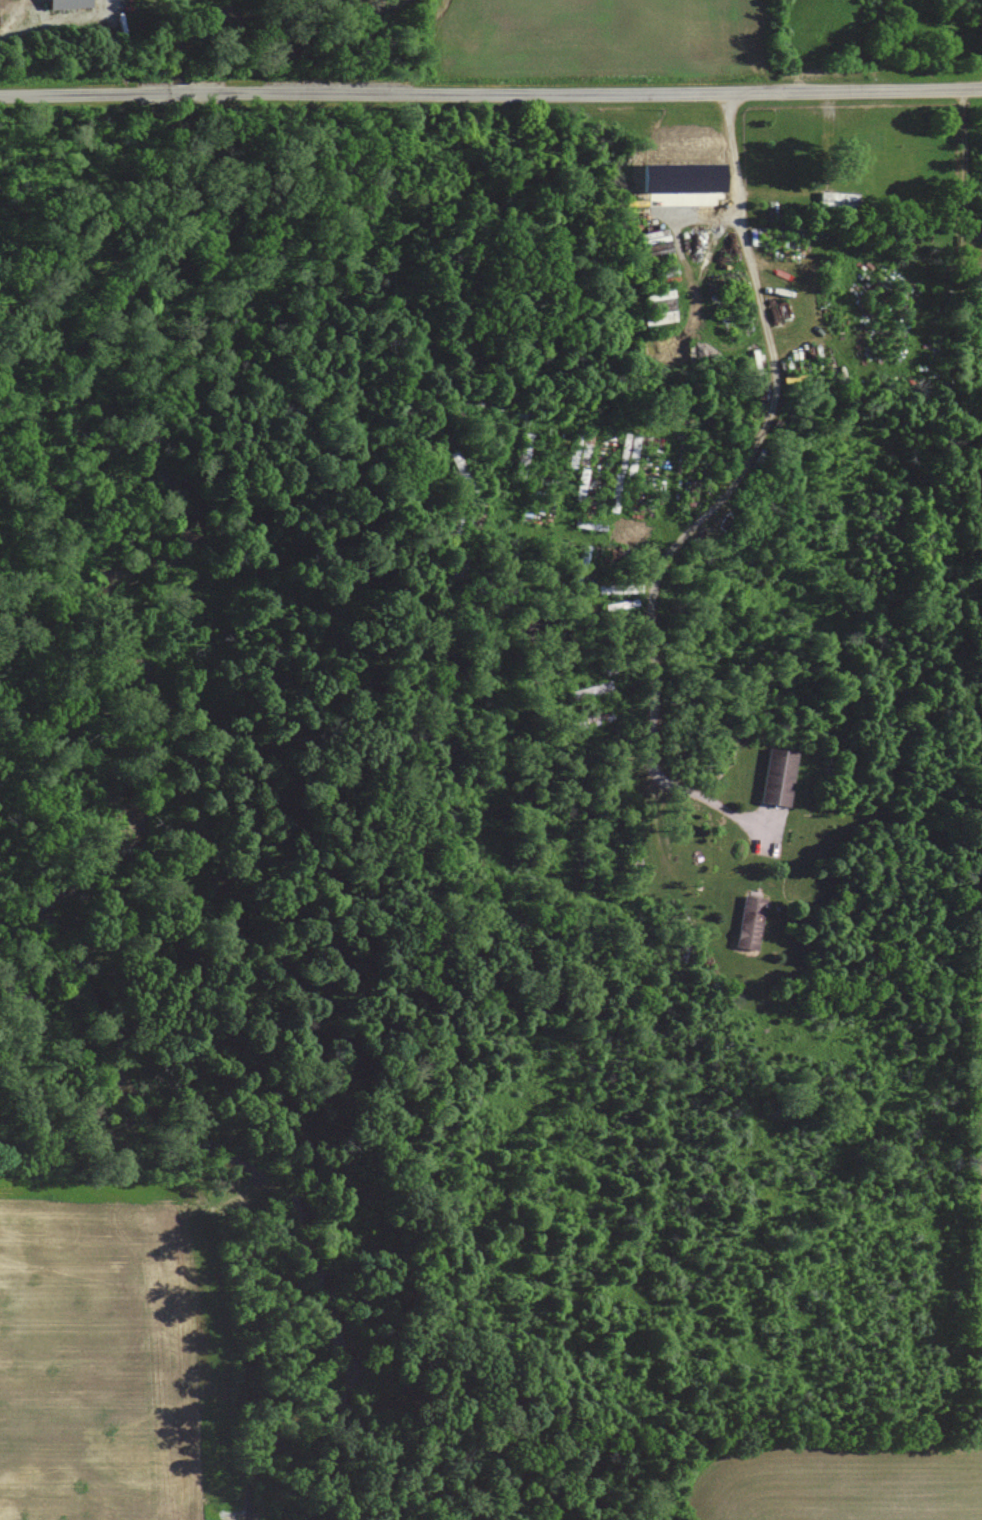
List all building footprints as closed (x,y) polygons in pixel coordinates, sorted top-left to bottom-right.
[(689,172),(650,172),(650,199),(689,199),(689,172)] [(819,193),(819,211),(859,211),(859,193),(819,193)] [(759,803),(788,808),(798,753),(769,748),(759,803)] [(734,946),(757,951),(767,899),(744,894),(734,946)]
